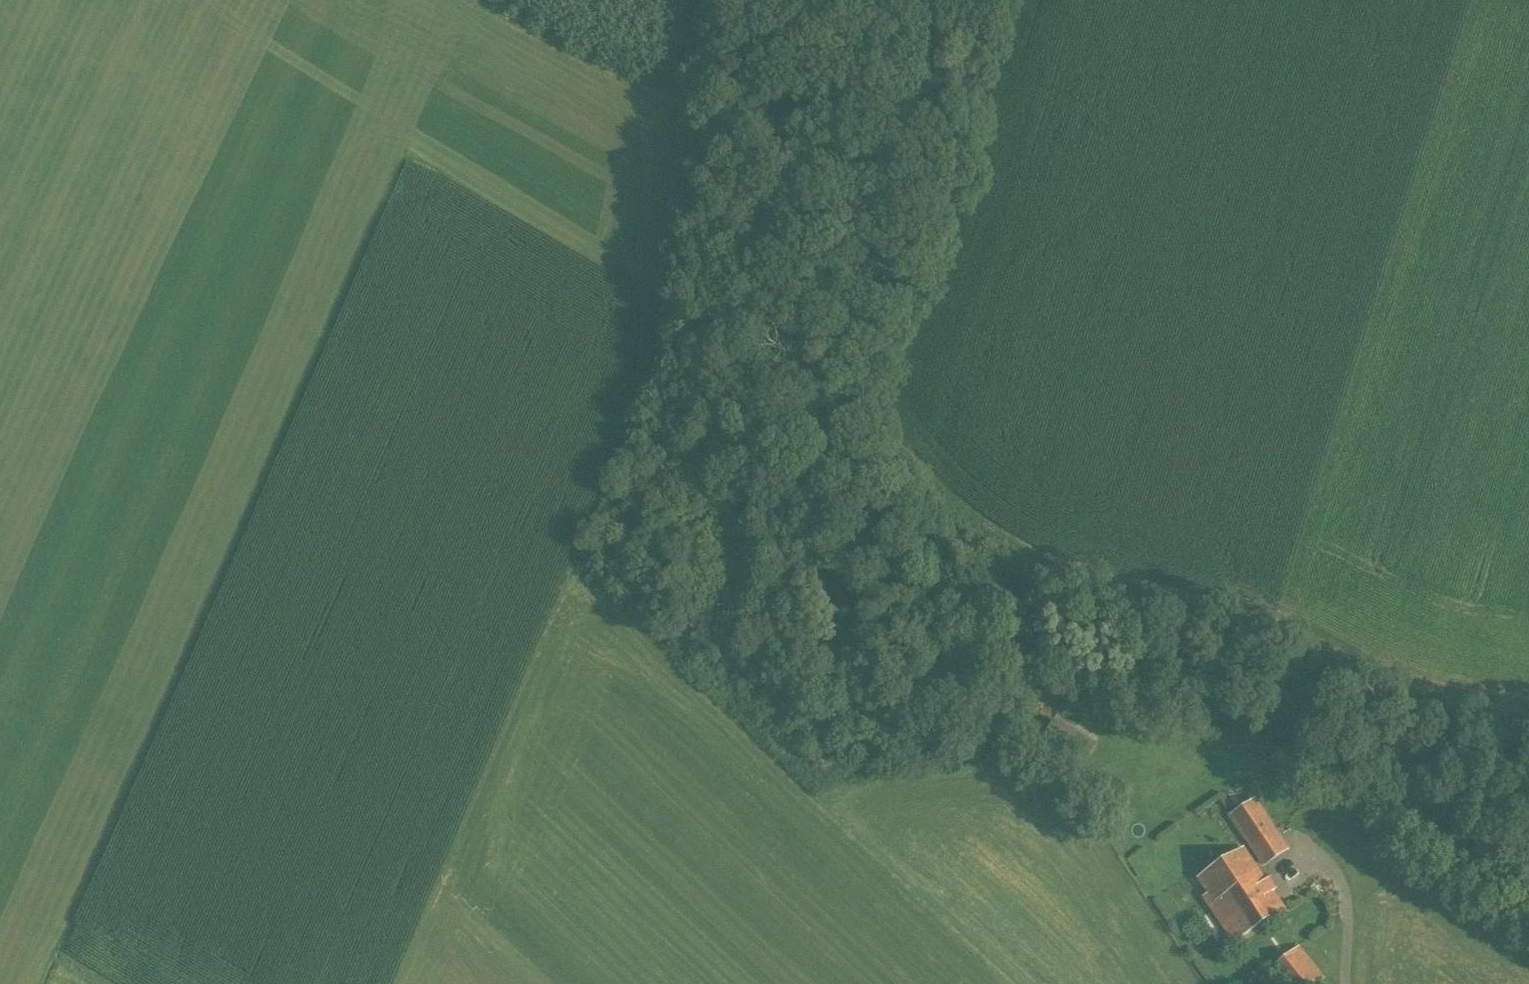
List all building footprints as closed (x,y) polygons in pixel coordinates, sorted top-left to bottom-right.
[(1255,798),(1229,815),(1263,866),(1289,849),(1255,798)] [(1199,877),(1239,938),(1284,909),(1243,848),(1199,877)] [(1299,946),(1270,969),(1281,983),(1318,983),(1325,978),(1299,946)]
